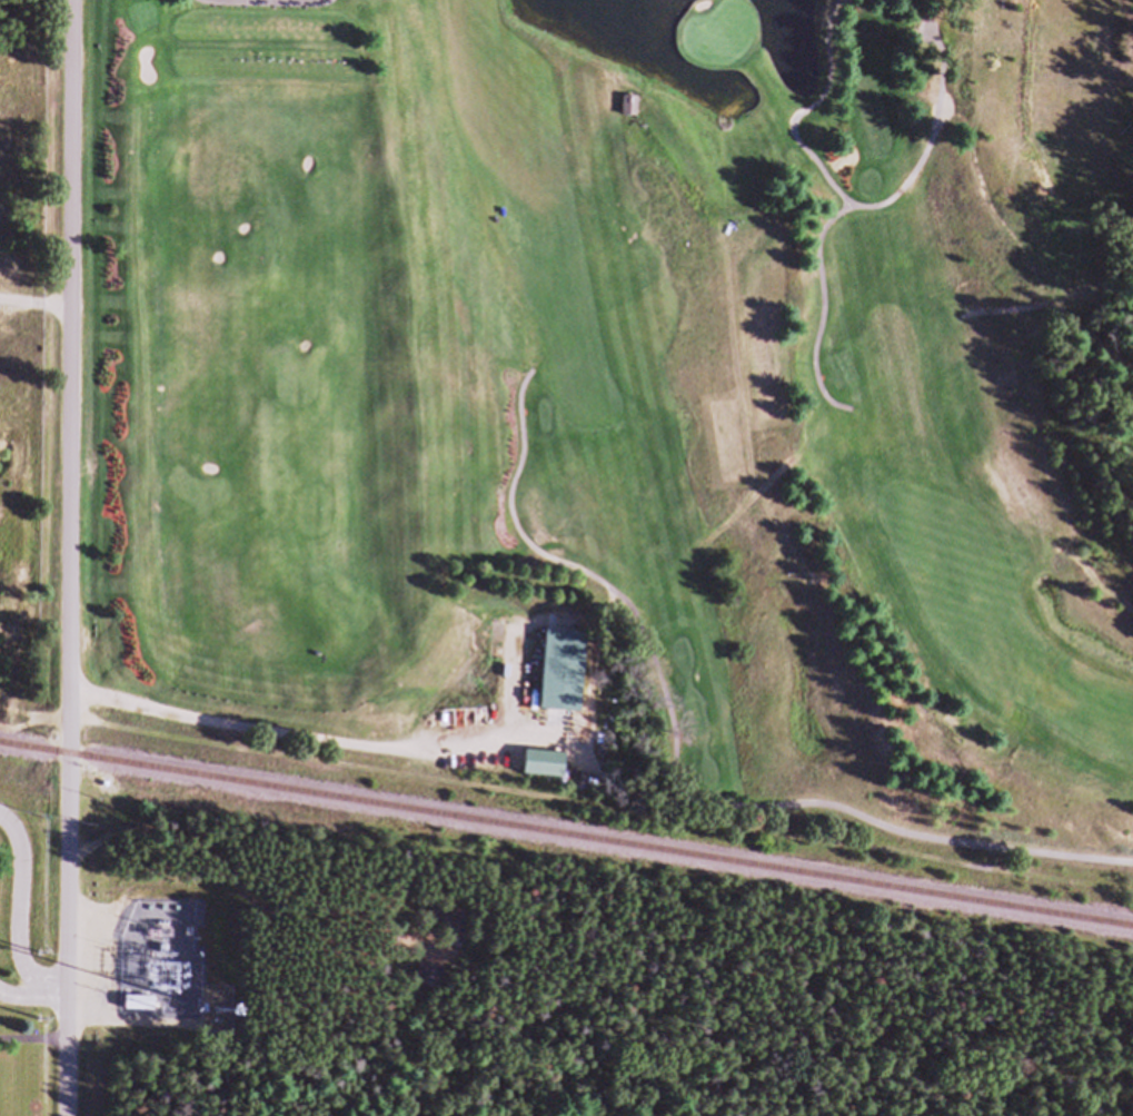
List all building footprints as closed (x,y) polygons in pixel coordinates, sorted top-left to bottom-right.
[(644,126),(644,106),(628,106),(628,126),(644,126)] [(548,638),(540,718),(580,721),(587,641),(548,638)] [(573,764),(534,759),(530,782),(569,787),(573,764)]
